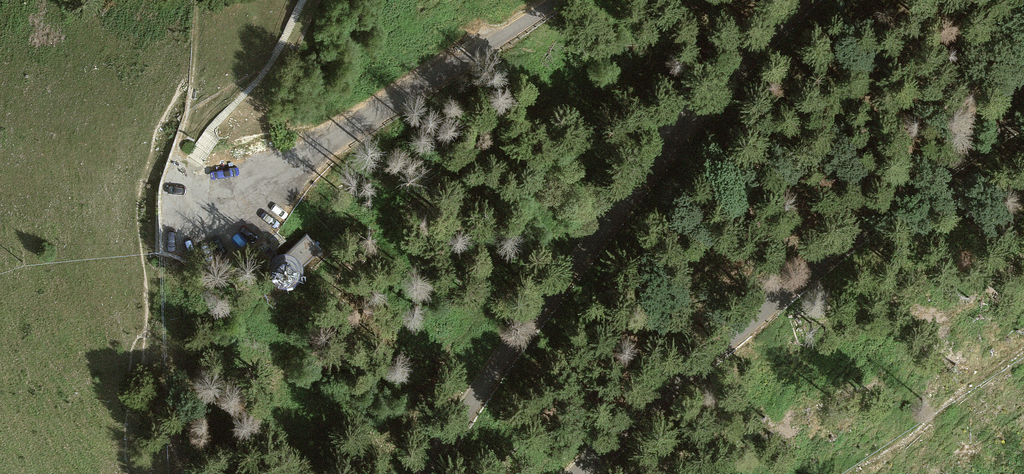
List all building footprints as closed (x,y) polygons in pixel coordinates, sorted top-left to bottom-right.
[(322,243),(305,229),(278,274),(294,285),(322,243)]
